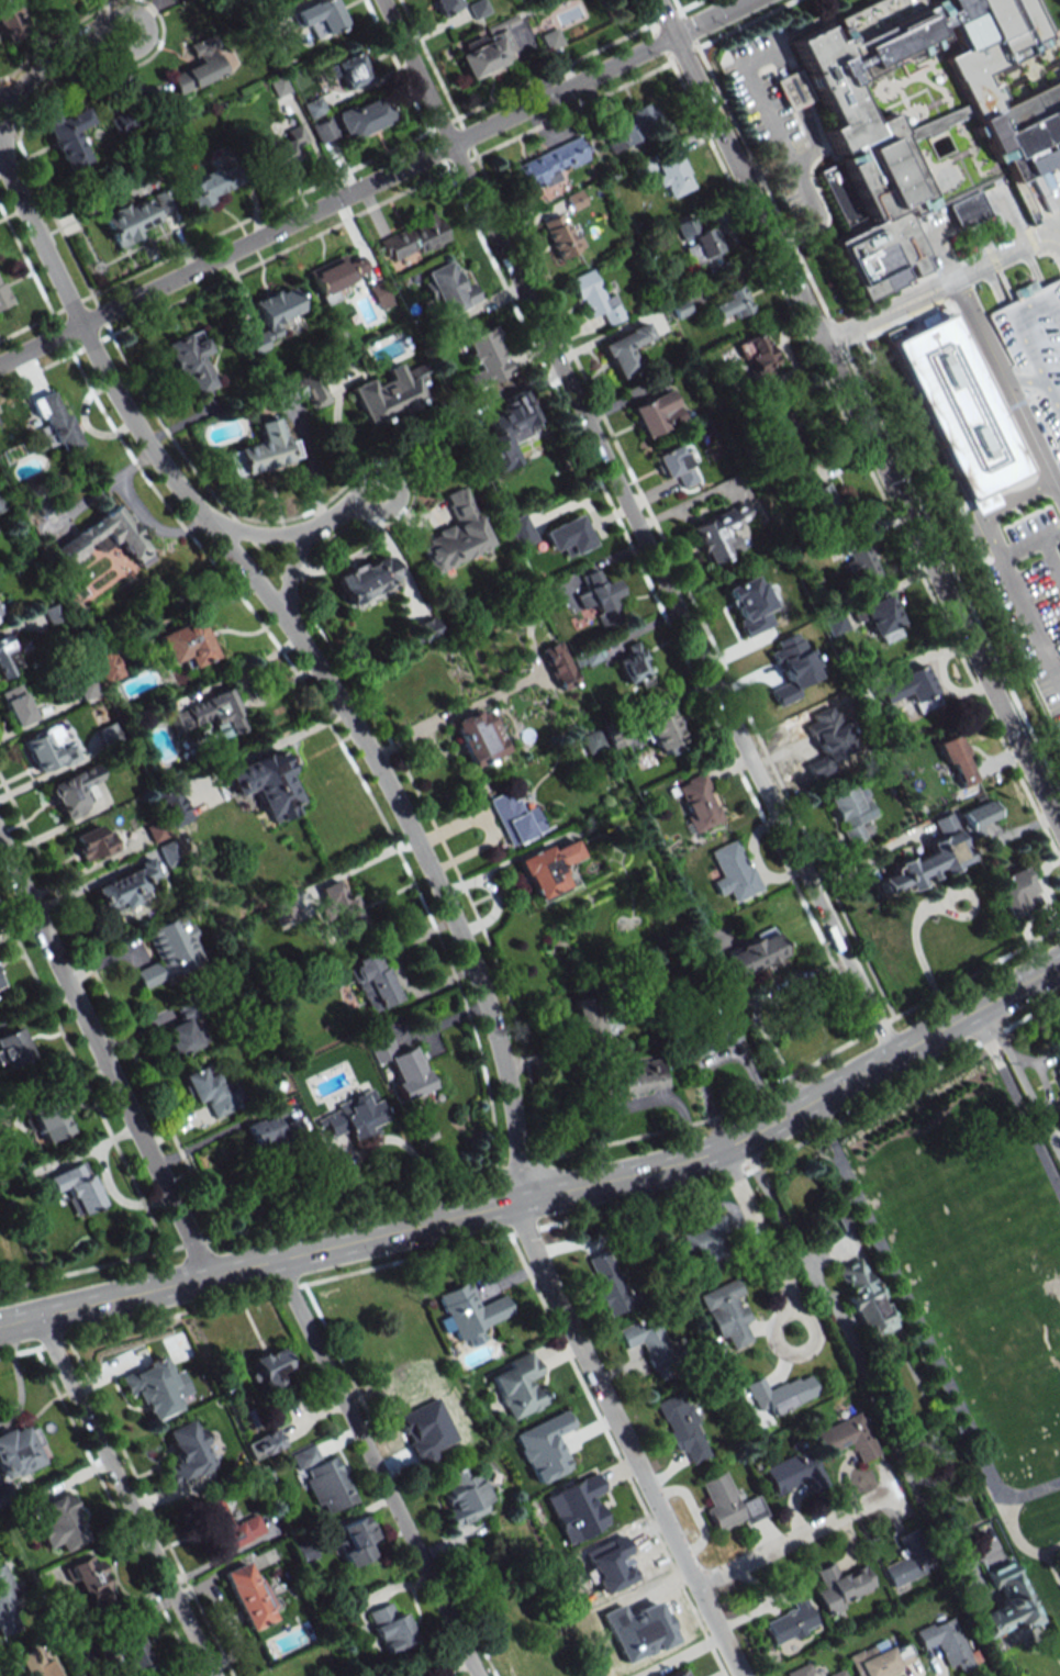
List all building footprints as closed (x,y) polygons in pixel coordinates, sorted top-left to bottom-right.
[(2,40),(29,30),(17,0),(0,0),(0,35),(2,40)] [(318,20),(323,32),(344,22),(334,0),(319,0),(294,12),(301,28),(318,20)] [(439,16),(464,4),(462,0),(432,0),(439,16)] [(837,18),(874,0),(1029,0),(1047,36),(1058,31),(1059,35),(1059,159),(1024,176),(1044,216),(1033,221),(1013,181),(1012,181),(1004,167),(973,181),(977,187),(980,186),(992,210),(961,225),(949,200),(952,199),(951,195),(906,217),(929,265),(897,281),(899,283),(883,291),(883,289),(860,300),(833,244),(878,223),(874,216),(867,221),(863,214),(845,223),(818,168),(847,155),(845,149),(834,155),(822,131),(832,126),(814,91),(813,91),(805,75),(806,75),(790,41),(822,25),(830,42),(838,37),(833,27),(840,24),(837,18)] [(469,80),(518,57),(503,25),(454,48),(469,80)] [(540,35),(547,50),(562,44),(555,29),(540,35)] [(177,95),(225,73),(212,42),(195,49),(200,62),(168,76),(177,95)] [(370,78),(360,53),(335,63),(346,89),(370,78)] [(268,81),(275,98),(289,92),(282,75),(268,81)] [(381,93),(333,113),(344,142),(393,121),(381,93)] [(613,154),(658,125),(644,103),(599,132),(613,154)] [(64,171),(88,161),(76,131),(92,124),(84,107),(44,124),(64,171)] [(110,116),(115,136),(144,129),(139,109),(110,116)] [(337,136),(328,117),(310,126),(319,144),(337,136)] [(301,144),(302,145),(305,127),(285,125),(283,141),(274,139),(271,160),(298,164),(301,144)] [(525,193),(559,179),(556,172),(587,159),(578,137),(513,164),(525,193)] [(652,167),(669,199),(695,186),(679,154),(652,167)] [(180,187),(191,209),(231,189),(220,167),(180,187)] [(113,245),(177,216),(164,187),(100,216),(113,245)] [(378,238),(389,265),(448,239),(436,213),(378,238)] [(585,247),(578,233),(571,237),(560,213),(540,223),(558,260),(585,247)] [(722,253),(712,227),(681,239),(691,265),(722,253)] [(366,276),(358,254),(308,272),(317,295),(366,276)] [(461,266),(453,269),(449,260),(420,272),(440,318),(477,302),(461,266)] [(570,278),(588,320),(602,314),(607,325),(623,318),(613,293),(604,297),(592,269),(570,278)] [(0,280),(0,308),(9,305),(0,280)] [(393,304),(381,280),(367,287),(379,311),(393,304)] [(1059,461),(1059,281),(990,315),(1059,461)] [(729,313),(732,318),(752,310),(741,285),(719,295),(722,301),(711,306),(716,318),(729,313)] [(251,302),(264,331),(245,338),(251,353),(283,340),(275,323),(300,312),(290,286),(251,302)] [(890,346),(967,504),(1026,476),(949,317),(890,346)] [(651,338),(645,324),(601,342),(616,379),(639,369),(630,347),(651,338)] [(495,325),(463,336),(475,372),(465,376),(470,390),(512,376),(495,325)] [(181,384),(188,381),(194,394),(215,386),(202,355),(209,351),(199,328),(163,344),(181,384)] [(758,382),(780,371),(761,333),(739,344),(758,382)] [(349,386),(366,427),(424,403),(413,378),(421,374),(417,365),(401,371),(397,363),(383,369),(387,380),(373,386),(369,378),(349,386)] [(306,395),(312,410),(329,402),(315,369),(281,383),(289,402),(306,395)] [(46,447),(58,442),(61,451),(80,444),(57,388),(31,399),(41,425),(38,427),(46,447)] [(494,473),(518,462),(510,445),(531,436),(528,428),(539,423),(525,390),(495,403),(499,413),(485,419),(491,434),(479,440),(494,473)] [(643,437),(682,420),(669,390),(630,407),(643,437)] [(300,460),(295,438),(283,442),(276,417),(254,423),(259,443),(225,452),(231,477),(300,460)] [(676,476),(682,488),(698,481),(680,443),(654,456),(666,481),(676,476)] [(817,516),(837,506),(827,483),(806,491),(817,516)] [(431,572),(490,550),(466,486),(443,494),(455,526),(418,540),(431,572)] [(689,526),(707,567),(742,551),(732,527),(750,519),(742,502),(689,526)] [(50,549),(62,567),(94,547),(99,555),(118,542),(135,568),(153,557),(118,504),(50,549)] [(504,523),(516,550),(536,540),(524,514),(504,523)] [(562,546),(567,556),(592,545),(578,514),(541,531),(550,552),(562,546)] [(857,583),(881,573),(868,540),(844,550),(857,583)] [(400,586),(387,553),(334,574),(347,607),(400,586)] [(581,609),(594,604),(598,613),(616,606),(613,599),(621,595),(615,579),(602,583),(597,569),(579,575),(585,591),(575,595),(581,609)] [(904,631),(885,595),(859,608),(878,644),(904,631)] [(823,619),(831,636),(848,627),(839,611),(823,619)] [(422,642),(440,634),(431,616),(413,625),(422,642)] [(214,658),(199,618),(156,634),(168,664),(182,659),(185,668),(214,658)] [(827,638),(819,623),(802,632),(811,647),(827,638)] [(20,669),(4,633),(0,635),(0,678),(20,669)] [(539,650),(559,691),(577,682),(557,641),(539,650)] [(632,692),(654,680),(637,646),(615,657),(632,692)] [(758,666),(789,736),(809,728),(802,712),(811,708),(787,653),(758,666)] [(874,685),(882,704),(908,693),(916,713),(939,703),(923,665),(874,685)] [(16,727),(35,717),(18,684),(0,693),(0,696),(16,727)] [(246,728),(231,688),(166,713),(174,734),(211,720),(218,739),(246,728)] [(485,707),(449,721),(469,768),(504,754),(485,707)] [(642,721),(658,753),(683,741),(668,708),(642,721)] [(22,740),(37,775),(80,757),(72,740),(65,743),(58,725),(22,740)] [(605,747),(596,729),(579,737),(588,755),(605,747)] [(936,743),(959,789),(978,779),(955,734),(936,743)] [(298,813),(294,803),(300,800),(279,748),(224,770),(235,797),(254,790),(268,825),(298,813)] [(82,788),(104,779),(98,763),(47,784),(63,822),(91,810),(82,788)] [(694,833),(723,819),(702,773),(673,786),(694,833)] [(827,795),(846,845),(867,838),(861,822),(874,818),(861,782),(827,795)] [(507,846),(545,832),(534,805),(521,810),(512,788),(488,798),(507,846)] [(161,797),(170,827),(190,821),(182,791),(161,797)] [(960,812),(968,833),(998,822),(990,801),(960,812)] [(970,863),(950,812),(932,819),(939,838),(926,843),(929,852),(877,873),(886,896),(970,863)] [(85,865),(116,849),(102,821),(70,838),(85,865)] [(516,861),(536,905),(568,890),(558,867),(581,856),(572,836),(516,861)] [(709,850),(721,876),(711,881),(718,896),(729,891),(734,902),(761,890),(737,838),(709,850)] [(180,862),(171,840),(156,847),(166,868),(180,862)] [(92,886),(105,916),(150,897),(144,883),(160,876),(153,859),(92,886)] [(1039,904),(1023,867),(990,881),(1006,918),(1039,904)] [(316,898),(351,927),(365,911),(330,881),(316,898)] [(144,929),(156,962),(133,970),(140,988),(206,963),(187,913),(144,929)] [(785,958),(775,931),(724,950),(734,977),(785,958)] [(369,1013),(399,999),(376,950),(346,964),(369,1013)] [(575,999),(579,1044),(603,1041),(599,997),(575,999)] [(210,1043),(203,1025),(198,1027),(187,999),(174,1004),(181,1022),(161,1029),(173,1057),(210,1043)] [(739,1037),(731,1018),(682,1039),(690,1058),(739,1037)] [(414,1046),(396,1053),(384,1025),(364,1034),(376,1062),(387,1057),(405,1099),(432,1088),(414,1046)] [(20,1026),(0,1035),(0,1065),(2,1070),(33,1055),(20,1026)] [(1050,1046),(1059,1068),(1059,1041),(1050,1046)] [(623,1077),(610,1079),(613,1097),(666,1088),(661,1059),(621,1065),(623,1077)] [(181,1075),(193,1104),(205,1099),(213,1119),(244,1106),(235,1084),(222,1089),(215,1073),(206,1077),(202,1067),(181,1075)] [(321,1110),(331,1137),(346,1131),(349,1139),(386,1125),(374,1091),(321,1110)] [(41,1144),(70,1130),(55,1099),(26,1113),(41,1144)] [(244,1126),(258,1156),(304,1134),(297,1117),(279,1125),(273,1113),(244,1126)] [(47,1177),(54,1195),(66,1191),(76,1216),(104,1205),(86,1161),(47,1177)] [(701,1219),(702,1228),(681,1231),(682,1242),(678,1243),(681,1262),(731,1255),(724,1215),(701,1219)] [(608,1316),(630,1307),(608,1251),(586,1259),(608,1316)] [(895,1327),(862,1256),(834,1270),(866,1340),(895,1327)] [(698,1294),(718,1341),(727,1337),(732,1349),(751,1341),(743,1323),(749,1321),(739,1296),(743,1294),(736,1278),(698,1294)] [(504,1295),(477,1305),(467,1281),(436,1293),(446,1317),(439,1320),(444,1332),(456,1327),(465,1348),(485,1341),(479,1327),(511,1315),(504,1295)] [(656,1315),(618,1330),(625,1349),(640,1343),(651,1371),(673,1363),(656,1315)] [(250,1357),(262,1389),(282,1382),(278,1372),(294,1366),(286,1344),(250,1357)] [(509,1421),(546,1404),(534,1377),(541,1374),(531,1351),(486,1371),(509,1421)] [(161,1356),(118,1375),(128,1399),(139,1395),(151,1422),(183,1407),(161,1356)] [(817,1398),(809,1374),(766,1388),(762,1377),(746,1383),(755,1412),(768,1407),(770,1414),(817,1398)] [(653,1402),(676,1453),(682,1450),(689,1465),(711,1456),(682,1390),(653,1402)] [(878,1454),(859,1412),(814,1432),(825,1458),(851,1446),(858,1463),(878,1454)] [(215,1468),(195,1418),(164,1430),(177,1461),(165,1466),(172,1485),(215,1468)] [(33,1429),(25,1432),(22,1424),(0,1433),(0,1482),(47,1463),(33,1429)] [(245,1444),(254,1461),(286,1444),(277,1427),(245,1444)] [(320,1459),(313,1444),(290,1455),(298,1470),(320,1459)] [(764,1466),(774,1494),(805,1483),(807,1489),(823,1483),(812,1450),(764,1466)] [(319,1516),(355,1502),(337,1455),(301,1470),(319,1516)] [(491,1499),(479,1470),(467,1475),(463,1465),(443,1473),(448,1484),(440,1487),(449,1507),(441,1510),(449,1529),(486,1514),(482,1503),(491,1499)] [(744,1525),(765,1517),(757,1496),(738,1503),(726,1472),(698,1482),(716,1530),(743,1520),(744,1525)] [(89,1539),(66,1489),(24,1509),(43,1550),(56,1544),(60,1552),(89,1539)] [(256,1514),(229,1525),(216,1495),(193,1504),(214,1555),(265,1534),(256,1514)] [(340,1552),(347,1569),(372,1558),(365,1543),(375,1539),(364,1514),(337,1526),(347,1549),(340,1552)] [(927,1573),(918,1551),(882,1565),(890,1587),(927,1573)] [(68,1565),(86,1608),(112,1596),(94,1554),(68,1565)] [(987,1570),(1001,1607),(975,1616),(984,1641),(1038,1621),(1015,1559),(987,1570)] [(221,1573),(247,1631),(274,1619),(247,1560),(221,1573)] [(815,1592),(824,1616),(843,1608),(840,1599),(873,1587),(865,1565),(838,1575),(834,1562),(814,1570),(822,1589),(815,1592)] [(32,1624),(16,1585),(14,1586),(4,1564),(0,1565),(0,1636),(1,1637),(32,1624)] [(772,1646),(818,1628),(799,1579),(783,1585),(793,1610),(762,1622),(772,1646)] [(366,1614),(386,1654),(416,1639),(396,1599),(366,1614)] [(913,1630),(921,1650),(936,1644),(945,1668),(956,1664),(959,1672),(981,1664),(974,1648),(968,1651),(955,1614),(913,1630)] [(150,1670),(139,1629),(114,1636),(125,1675),(127,1675),(150,1670)] [(856,1675),(890,1675),(915,1665),(905,1643),(893,1648),(888,1637),(847,1656),(856,1675)] [(809,1662),(785,1672),(787,1675),(815,1675),(809,1662)] [(687,1667),(666,1675),(691,1675),(687,1667)]
